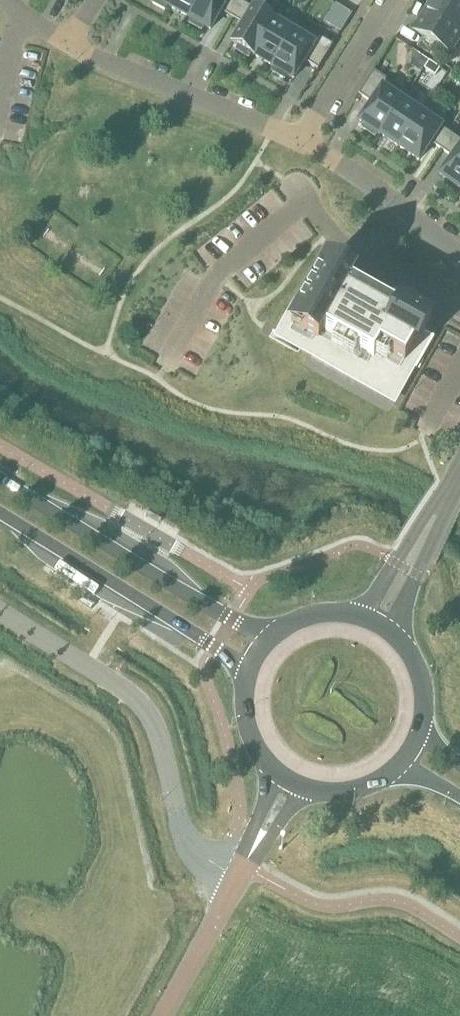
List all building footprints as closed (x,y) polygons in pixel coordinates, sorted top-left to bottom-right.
[(173,0),(154,0),(152,3),(164,9),(167,5),(169,7),(173,0)] [(169,7),(189,18),(199,0),(173,0),(169,7)] [(189,18),(192,19),(189,23),(201,30),(204,26),(210,29),(220,11),(232,18),(240,2),(237,0),(199,0),(189,18)] [(425,10),(459,31),(459,7),(448,0),(431,0),(425,10)] [(252,8),(240,2),(232,18),(243,24),(232,42),(239,46),(236,50),(248,57),(251,53),(253,54),(275,17),(255,4),(252,8)] [(413,30),(450,53),(459,38),(459,31),(425,10),(413,30)] [(278,13),(275,17),(253,54),(273,66),(298,25),(278,13)] [(318,37),(298,25),(273,66),(293,79),(304,61),(318,69),(327,53),(313,44),(318,37)] [(440,68),(429,61),(424,69),(435,76),(440,68)] [(382,135),(406,99),(409,95),(374,71),(358,95),(371,103),(359,121),(366,125),(363,129),(375,136),(377,132),(382,135)] [(423,110),(406,99),(382,135),(398,146),(423,110)] [(425,106),(423,110),(398,146),(419,160),(431,143),(441,150),(452,135),(441,127),(447,120),(425,106)] [(452,135),(441,150),(452,157),(440,174),(459,189),(459,141),(452,135)] [(326,262),(284,337),(395,400),(413,368),(416,370),(434,338),(424,332),(430,320),(393,299),(385,313),(365,302),(368,297),(361,292),(358,298),(346,291),(354,277),(326,262)]
